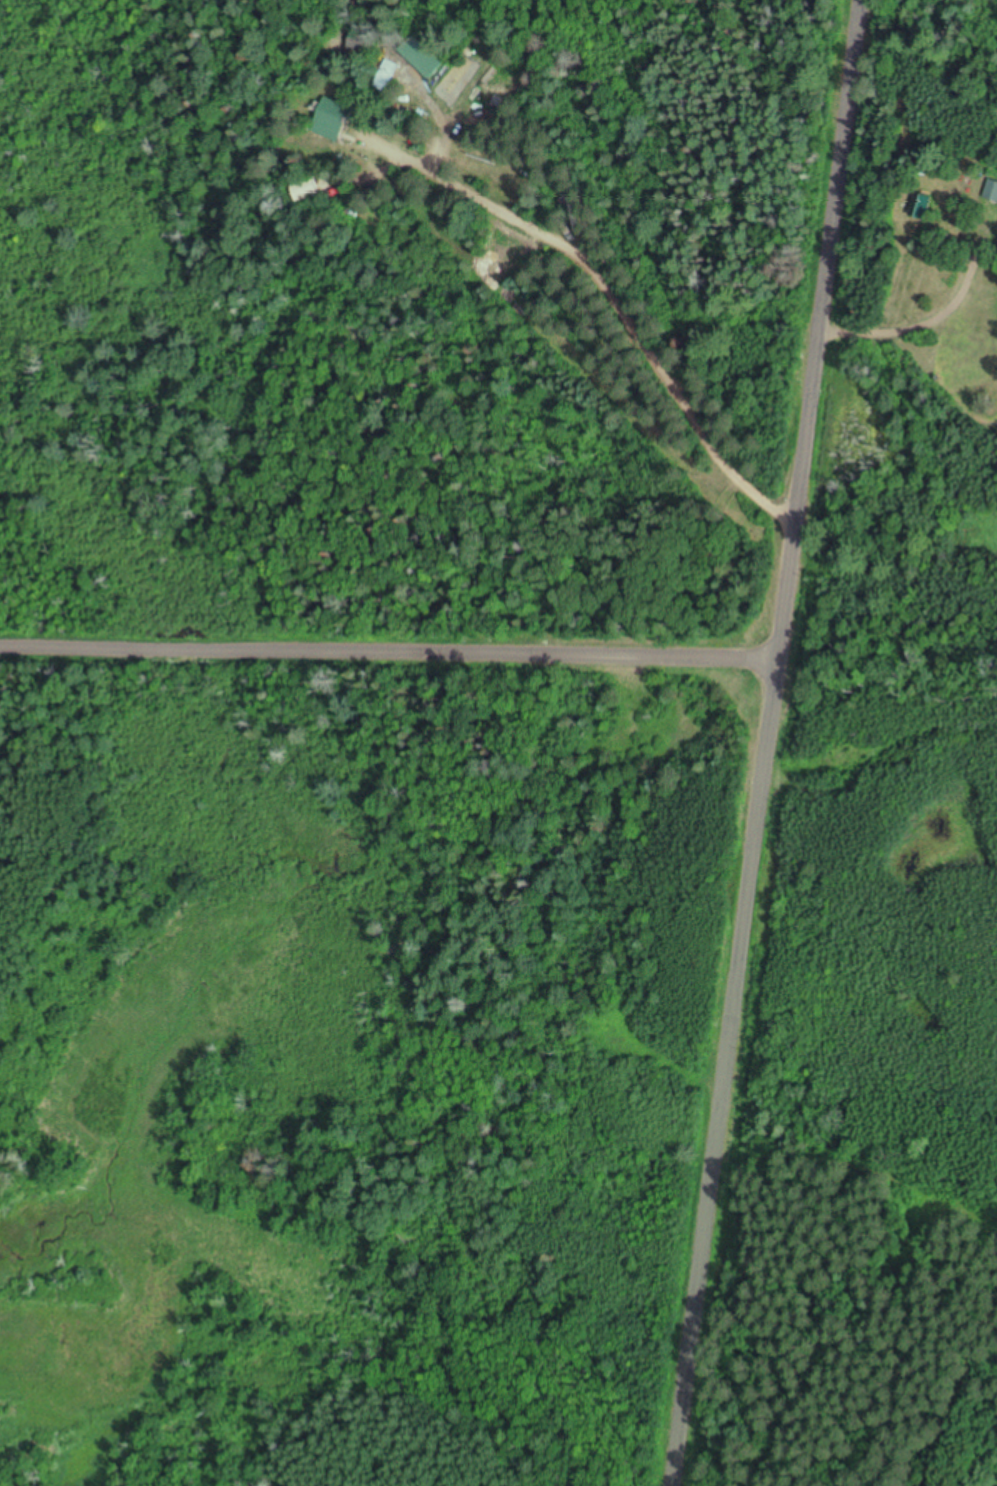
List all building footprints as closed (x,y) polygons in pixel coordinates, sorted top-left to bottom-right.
[(346,46),(366,56),(373,43),(353,33),(346,46)] [(392,89),(400,68),(382,61),(374,82),(392,89)] [(333,142),(337,134),(343,137),(354,110),(326,98),(311,132),(333,142)] [(295,206),(319,197),(313,179),(288,188),(295,206)] [(928,222),(934,198),(916,194),(910,218),(928,222)]
